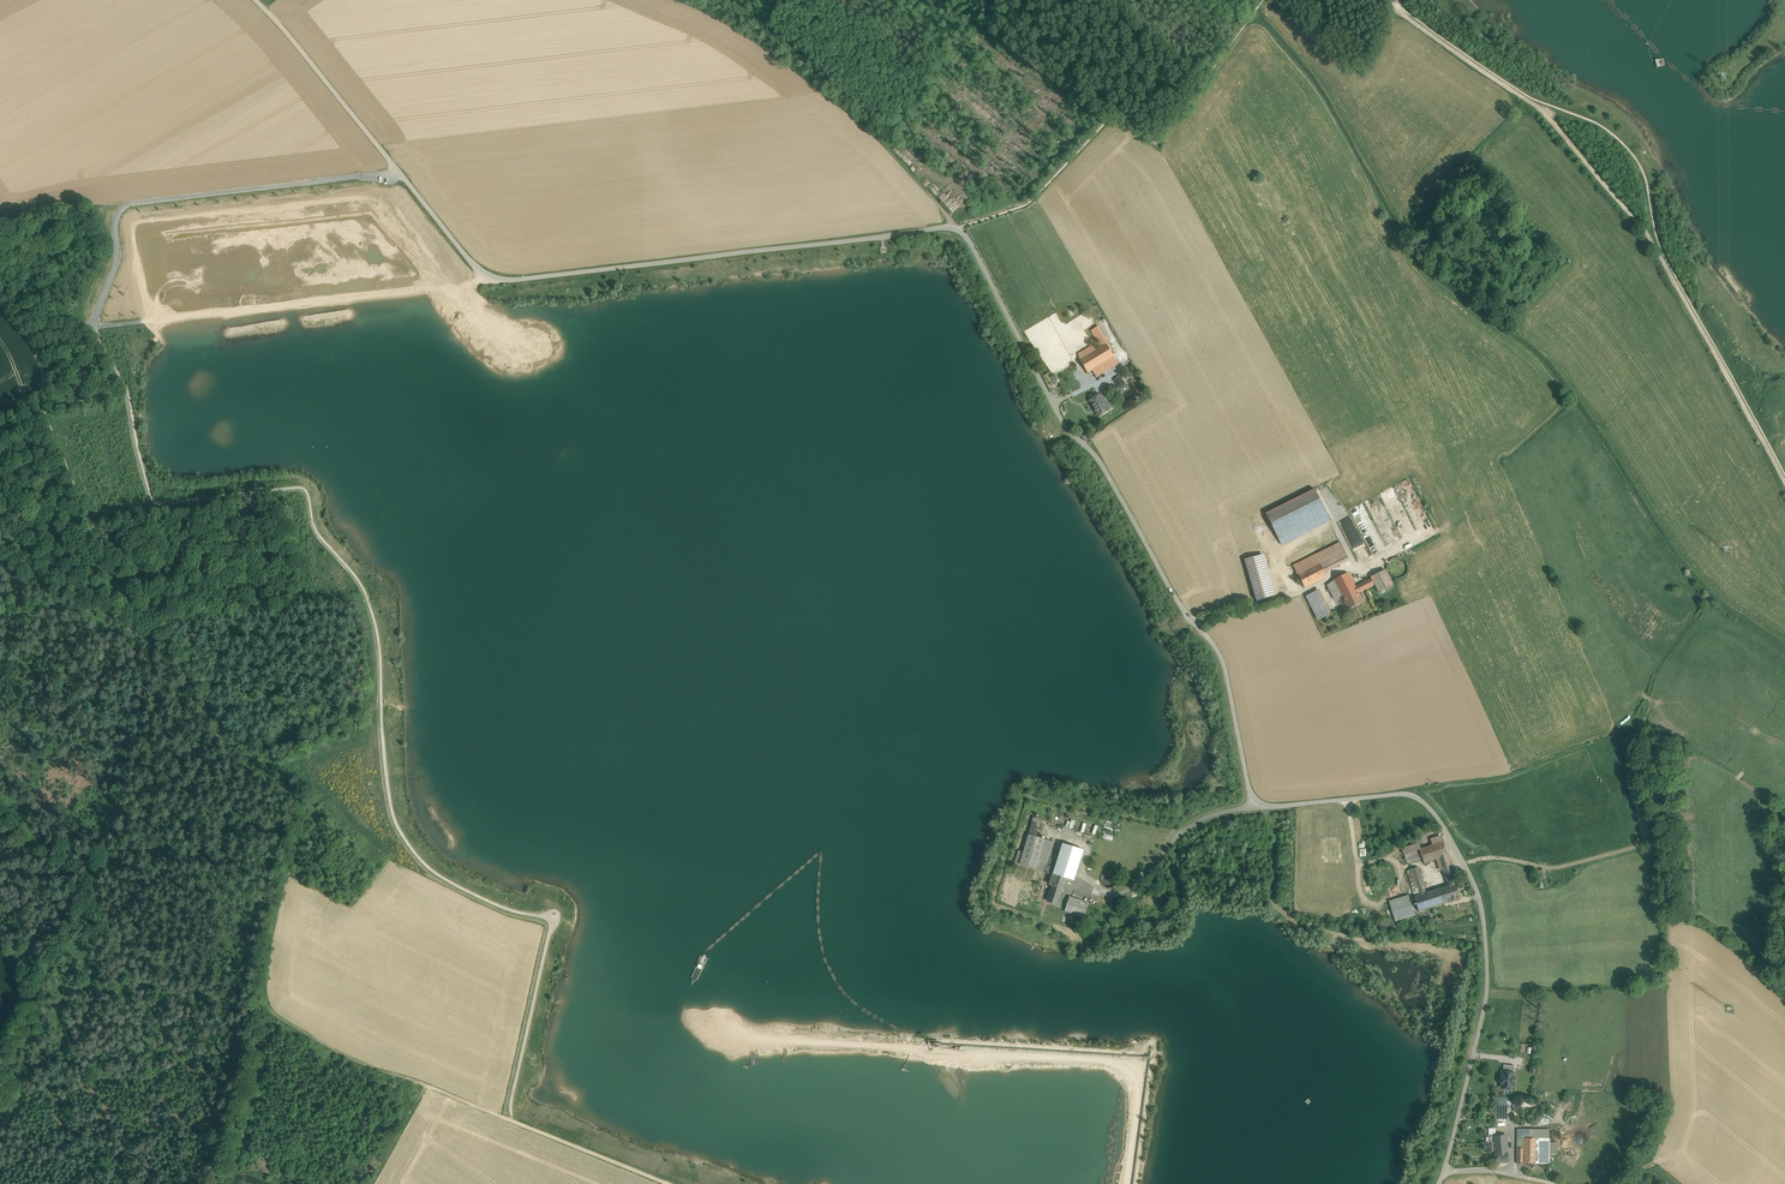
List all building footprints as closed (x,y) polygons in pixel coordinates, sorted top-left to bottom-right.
[(1106,343),(1091,318),(1086,321),(1101,346),(1106,343)] [(1101,346),(1080,359),(1088,373),(1114,356),(1106,343),(1101,346)] [(1114,356),(1088,373),(1092,380),(1118,363),(1114,356)] [(1123,382),(1118,384),(1123,391),(1127,388),(1123,382)] [(1100,395),(1109,410),(1115,407),(1106,391),(1100,395)] [(1100,395),(1090,400),(1099,416),(1109,410),(1100,395)] [(1264,514),(1269,524),(1317,499),(1312,489),(1264,514)] [(1317,499),(1269,524),(1281,546),(1329,521),(1317,499)] [(1370,557),(1350,517),(1340,521),(1360,562),(1370,557)] [(1327,549),(1293,565),(1298,574),(1331,557),(1329,552),(1327,549)] [(1335,549),(1329,552),(1331,557),(1336,566),(1342,563),(1335,549)] [(1264,555),(1244,560),(1256,603),(1276,598),(1264,555)] [(1331,557),(1298,574),(1305,588),(1327,577),(1324,572),(1336,566),(1331,557)] [(1407,572),(1407,568),(1406,564),(1404,561),(1401,559),(1397,558),(1393,559),(1390,561),(1387,564),(1387,568),(1388,572),(1390,576),(1393,578),(1397,578),(1401,578),(1404,575),(1407,572)] [(1385,570),(1371,577),(1375,584),(1379,592),(1393,584),(1385,570)] [(1348,572),(1333,580),(1334,580),(1327,585),(1332,593),(1333,593),(1339,590),(1340,593),(1342,596),(1341,596),(1342,598),(1359,592),(1365,589),(1375,584),(1371,577),(1371,578),(1355,586),(1348,572)] [(1317,590),(1306,595),(1318,619),(1329,613),(1317,590)] [(1359,592),(1342,598),(1348,608),(1363,600),(1359,592)] [(1037,822),(1033,821),(1029,834),(1033,836),(1037,822)] [(1033,836),(1029,834),(1020,864),(1053,874),(1054,869),(1046,867),(1054,842),(1033,836)] [(1441,836),(1423,842),(1425,847),(1443,841),(1441,836)] [(1082,843),(1068,838),(1066,844),(1080,848),(1082,843)] [(1425,847),(1419,849),(1419,850),(1422,858),(1424,863),(1437,859),(1447,855),(1443,841),(1425,847)] [(1066,844),(1063,843),(1054,869),(1053,874),(1059,876),(1066,878),(1074,880),(1084,850),(1080,848),(1066,844)] [(1419,850),(1404,854),(1407,863),(1422,858),(1419,850)] [(1447,855),(1437,859),(1440,866),(1450,863),(1447,855)] [(1392,879),(1392,875),(1392,872),(1389,869),(1386,866),(1382,866),(1379,867),(1376,869),(1373,872),(1373,876),(1374,879),(1376,883),(1379,885),(1383,885),(1386,885),(1390,882),(1392,879)] [(1426,893),(1418,867),(1408,870),(1409,873),(1408,873),(1412,887),(1413,888),(1417,886),(1420,895),(1415,896),(1414,896),(1418,911),(1447,902),(1442,888),(1426,893)] [(1451,867),(1443,870),(1444,874),(1448,886),(1457,883),(1451,867)] [(1543,869),(1534,871),(1538,888),(1547,887),(1543,869)] [(1117,882),(1118,879),(1117,876),(1115,873),(1112,871),(1109,871),(1106,871),(1103,873),(1101,876),(1100,879),(1101,883),(1103,885),(1106,887),(1109,888),(1112,887),(1115,885),(1117,882)] [(1059,876),(1053,874),(1049,887),(1052,888),(1048,901),(1057,904),(1063,886),(1057,884),(1059,876)] [(1066,878),(1059,876),(1057,884),(1063,886),(1066,878)] [(1448,886),(1442,888),(1447,902),(1461,897),(1457,883),(1448,886)] [(1089,903),(1069,896),(1065,911),(1084,917),(1089,903)] [(1408,896),(1389,901),(1395,921),(1414,915),(1408,896)] [(1500,1086),(1500,1089),(1513,1090),(1515,1072),(1514,1072),(1514,1065),(1504,1064),(1503,1071),(1502,1070),(1501,1079),(1496,1078),(1495,1085),(1500,1086)] [(1497,1109),(1497,1110),(1506,1110),(1506,1106),(1507,1098),(1497,1098),(1497,1106),(1497,1109)] [(1544,1115),(1544,1113),(1544,1111),(1543,1109),(1541,1108),(1539,1107),(1537,1108),(1535,1109),(1534,1111),(1533,1113),(1534,1115),(1535,1117),(1537,1118),(1539,1118),(1541,1118),(1543,1117),(1544,1115)] [(1506,1110),(1497,1110),(1497,1109),(1496,1109),(1495,1119),(1507,1118),(1507,1110),(1506,1110)] [(1489,1151),(1494,1151),(1494,1150),(1508,1149),(1506,1136),(1494,1136),(1489,1136),(1489,1151)] [(1523,1138),(1517,1138),(1517,1148),(1523,1148),(1523,1163),(1545,1163),(1546,1138),(1523,1138)] [(1508,1149),(1494,1150),(1494,1151),(1494,1154),(1494,1163),(1509,1162),(1508,1154),(1508,1149)]
